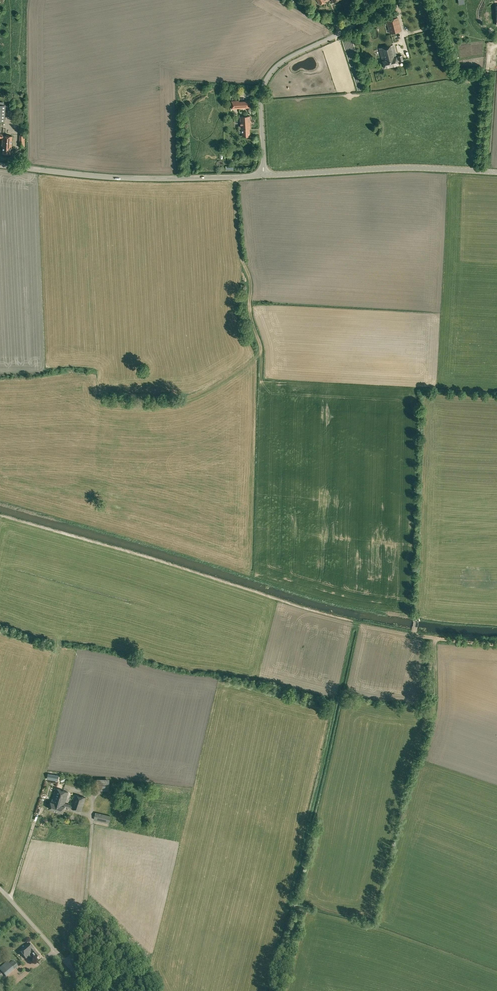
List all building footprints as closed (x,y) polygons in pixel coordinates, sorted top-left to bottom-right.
[(364,10),(368,0),(360,0),(357,7),(364,10)] [(397,19),(387,21),(390,33),(400,31),(397,19)] [(379,48),(384,68),(399,64),(393,45),(379,48)] [(231,100),(232,108),(239,108),(239,107),(246,107),(246,108),(250,108),(249,99),(231,100)] [(242,130),(242,136),(250,136),(250,128),(251,128),(250,115),(240,116),(241,130),(242,130)] [(11,153),(12,136),(3,135),(3,133),(0,133),(0,138),(2,138),(2,146),(3,146),(3,153),(11,153)] [(96,789),(109,790),(109,779),(96,778),(96,789)] [(48,808),(63,812),(65,806),(81,811),(86,797),(75,794),(71,805),(65,803),(68,792),(56,788),(51,801),(50,801),(48,808)] [(94,819),(109,823),(110,816),(96,812),(94,819)] [(31,954),(36,960),(40,957),(29,943),(25,946),(26,947),(24,949),(23,948),(20,951),(26,959),(30,956),(29,955),(31,954)] [(1,978),(4,975),(6,977),(15,970),(15,969),(18,966),(13,960),(9,964),(7,961),(0,968),(0,970),(0,971),(0,977),(1,978)]
